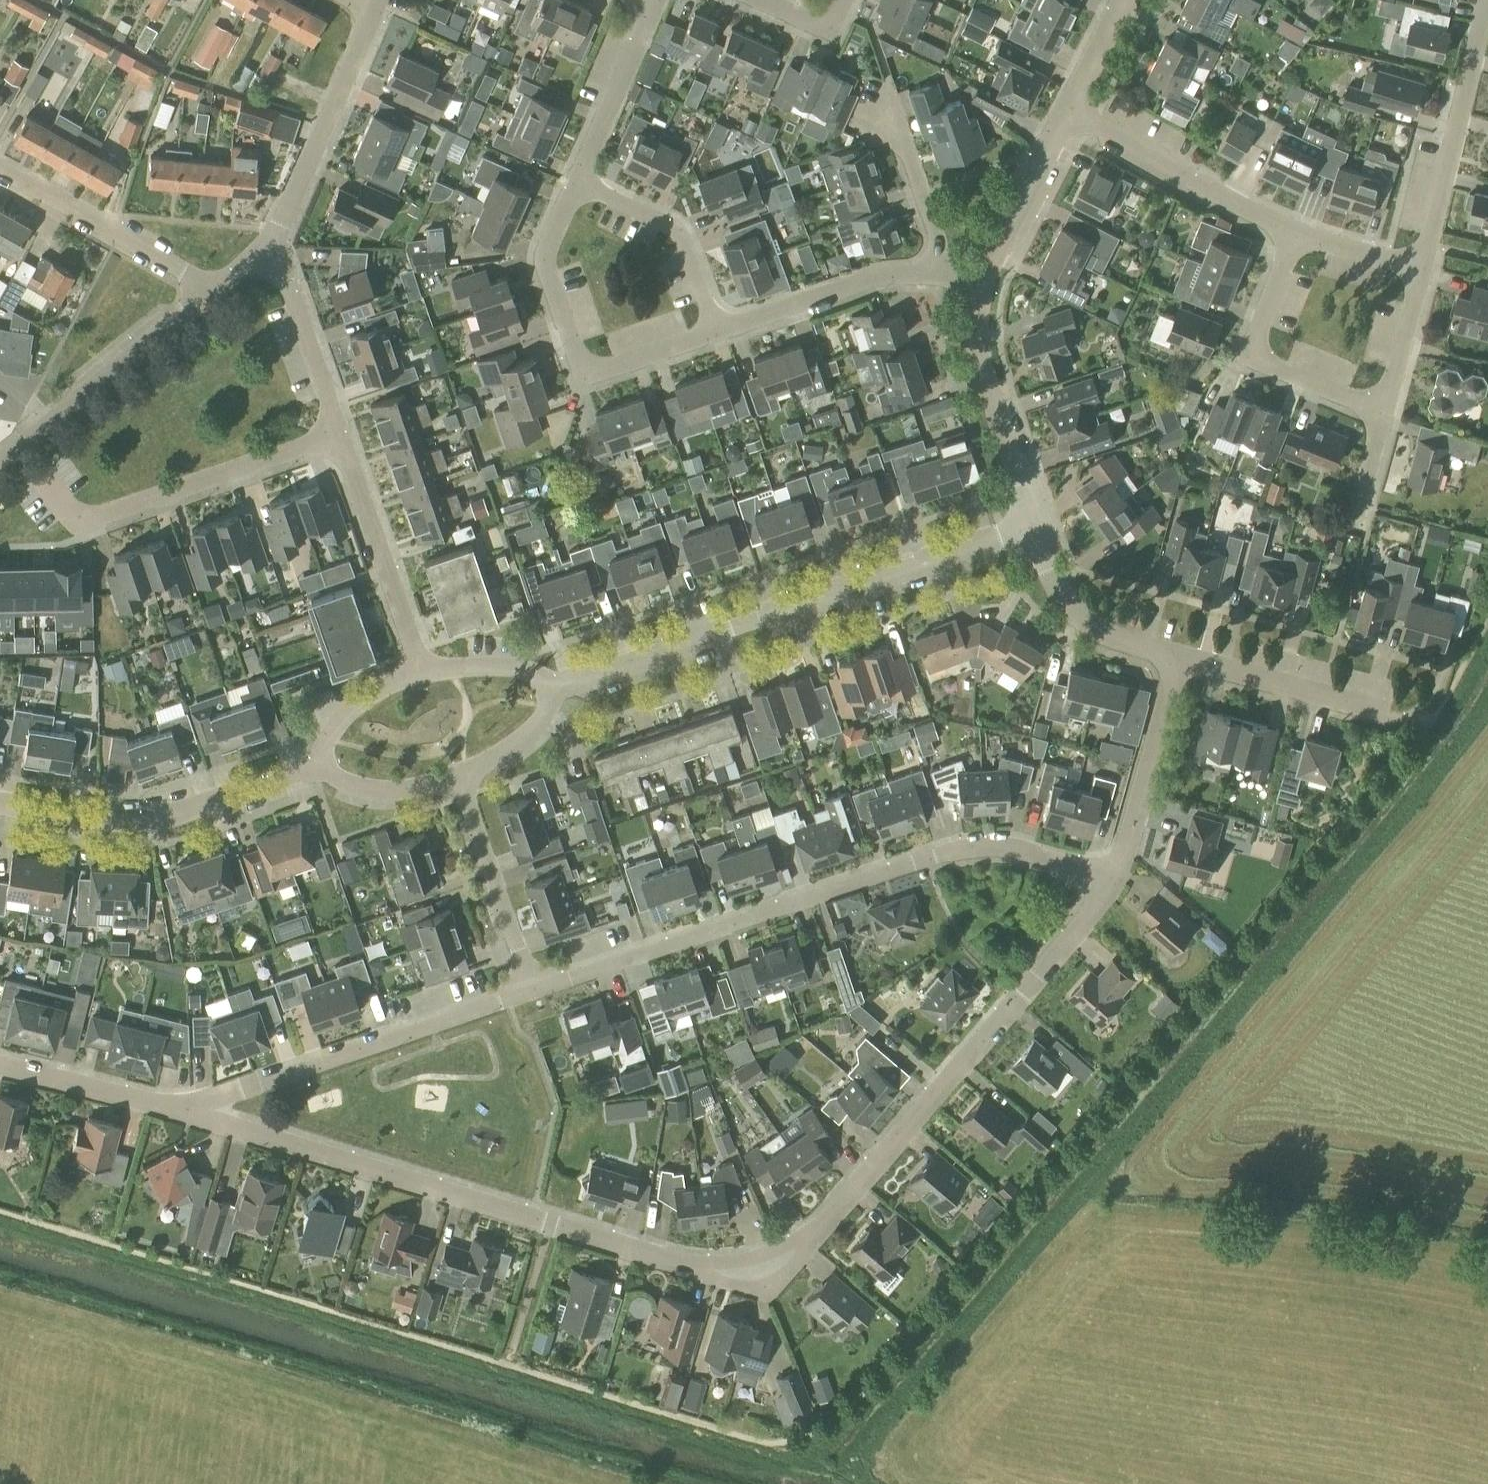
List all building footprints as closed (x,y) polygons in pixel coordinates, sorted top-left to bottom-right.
[(23,0),(8,0),(6,4),(17,10),(23,0)] [(17,10),(29,16),(32,17),(28,26),(39,32),(48,12),(25,0),(23,0),(17,10)] [(152,1),(157,4),(156,6),(161,9),(166,0),(152,0),(152,1)] [(249,0),(234,0),(235,0),(231,8),(241,14),(249,0)] [(277,0),(249,0),(241,14),(252,19),(256,12),(268,18),(277,0)] [(303,7),(290,0),(277,0),(268,18),(290,30),(303,7)] [(481,1),(500,10),(505,0),(482,0),(481,1)] [(567,0),(540,0),(534,13),(523,8),(513,31),(533,40),(539,27),(552,32),(567,0)] [(552,32),(565,38),(559,52),(579,61),(590,37),(579,32),(589,9),(568,0),(567,0),(552,32)] [(887,13),(881,10),(876,21),(911,37),(928,0),(893,0),(887,13)] [(935,12),(956,24),(964,10),(947,0),(942,0),(935,12)] [(1066,26),(1077,5),(1067,0),(1021,0),(1019,3),(1033,11),(1034,10),(1066,26)] [(1224,4),(1216,0),(1187,0),(1183,8),(1205,19),(1200,30),(1223,42),(1231,27),(1216,20),(1224,4)] [(1239,11),(1245,0),(1216,0),(1224,4),(1239,11)] [(1390,15),(1394,1),(1390,0),(1381,0),(1378,12),(1390,15)] [(156,19),(161,9),(156,6),(157,4),(152,1),(145,14),(156,19)] [(1450,3),(1439,1),(1437,11),(1448,14),(1450,3)] [(1447,38),(1449,31),(1423,24),(1427,9),(1406,4),(1400,31),(1394,30),(1389,51),(1406,55),(1407,49),(1442,58),(1444,50),(1448,49),(1449,42),(1447,38)] [(972,6),(965,19),(975,24),(981,11),(972,6)] [(303,7),(290,30),(313,43),(325,19),(303,7)] [(1055,47),(1066,26),(1034,10),(1033,11),(1028,22),(1017,16),(1007,36),(1029,48),(1035,37),(1055,47)] [(706,44),(716,22),(694,12),(684,34),(673,29),(664,50),(685,59),(690,50),(701,55),(706,44)] [(1299,43),(1306,30),(1283,17),(1276,30),(1299,43)] [(126,35),(131,25),(120,19),(115,29),(126,35)] [(445,34),(449,24),(437,19),(433,29),(445,34)] [(93,50),(99,40),(88,34),(65,21),(60,30),(83,42),(82,44),(93,50)] [(977,26),(966,21),(960,33),(971,38),(977,26)] [(146,51),(158,30),(146,24),(135,44),(146,51)] [(449,24),(445,34),(456,39),(460,30),(449,24)] [(701,55),(697,64),(722,75),(727,66),(737,71),(753,38),(731,28),(721,51),(706,44),(701,55)] [(214,51),(222,35),(209,29),(199,48),(209,53),(203,64),(209,67),(217,53),(214,51)] [(214,51),(217,53),(220,54),(212,69),(218,72),(226,57),(227,57),(238,36),(225,29),(222,35),(214,51)] [(1204,80),(1210,67),(1212,68),(1221,50),(1191,35),(1185,46),(1168,37),(1158,57),(1189,73),(1204,80)] [(940,61),(945,50),(916,37),(911,47),(940,61)] [(753,38),(737,71),(748,76),(744,86),(767,96),(776,75),(764,70),(774,48),(753,38)] [(995,74),(1032,93),(1042,74),(1031,68),(1038,56),(1001,38),(989,60),(1000,65),(995,74)] [(99,40),(93,50),(105,56),(110,46),(99,40)] [(649,50),(660,55),(664,45),(654,41),(653,40),(649,50)] [(481,56),(485,46),(472,41),(468,50),(481,56)] [(257,90),(263,78),(275,55),(269,52),(257,75),(254,74),(248,85),(257,90)] [(140,75),(146,65),(135,59),(126,54),(121,65),(140,75)] [(436,117),(447,94),(428,85),(435,71),(398,54),(386,81),(421,97),(416,108),(436,117)] [(275,55),(263,78),(269,81),(281,58),(275,55)] [(1181,89),(1189,73),(1158,57),(1148,77),(1163,85),(1159,92),(1167,96),(1162,104),(1190,118),(1200,98),(1181,89)] [(20,85),(29,66),(13,58),(4,77),(20,85)] [(546,82),(553,66),(542,61),(535,77),(546,82)] [(811,105),(826,71),(804,61),(797,76),(784,71),(771,102),(790,111),(796,99),(810,105),(811,105)] [(146,65),(140,75),(151,81),(157,71),(146,65)] [(656,71),(643,66),(637,80),(650,85),(656,71)] [(811,105),(810,105),(806,116),(823,123),(839,131),(855,95),(850,92),(857,77),(840,70),(838,76),(826,71),(811,105)] [(35,100),(47,77),(36,71),(24,94),(35,100)] [(1429,92),(1424,87),(1425,83),(1379,71),(1373,92),(1349,85),(1344,104),(1372,112),(1376,101),(1416,113),(1418,106),(1426,104),(1429,92)] [(1022,112),(1032,93),(995,74),(990,84),(980,79),(976,87),(969,84),(962,89),(970,98),(969,100),(1008,120),(1013,108),(1022,112)] [(513,114),(558,134),(564,120),(563,117),(565,114),(562,112),(563,110),(546,102),(551,91),(520,77),(515,90),(522,93),(513,114)] [(184,95),(187,82),(176,78),(172,91),(184,95)] [(637,100),(644,86),(635,81),(628,95),(637,100)] [(187,82),(184,95),(195,98),(199,86),(187,82)] [(966,121),(959,100),(935,108),(928,86),(909,92),(917,115),(922,114),(938,162),(984,147),(974,118),(966,121)] [(489,93),(478,88),(474,95),(486,100),(489,93)] [(245,114),(249,101),(227,94),(223,107),(245,114)] [(249,101),(245,114),(247,114),(246,117),(267,123),(272,109),(249,101)] [(206,132),(208,120),(207,119),(210,104),(198,102),(195,117),(196,117),(194,131),(206,132)] [(1262,141),(1274,118),(1260,110),(1257,114),(1242,105),(1236,116),(1219,146),(1239,157),(1252,135),(1262,141)] [(423,146),(417,144),(426,124),(401,113),(397,124),(372,113),(362,135),(403,153),(407,155),(407,154),(417,159),(423,146)] [(662,131),(663,131),(664,127),(645,119),(633,113),(622,136),(632,142),(622,164),(643,174),(658,142),(657,141),(662,131)] [(36,152),(49,127),(26,114),(12,138),(36,152)] [(552,147),(558,134),(513,114),(503,135),(496,132),(491,143),(521,157),(525,145),(544,153),(545,151),(548,152),(549,148),(552,147)] [(476,121),(464,116),(458,130),(470,135),(476,121)] [(134,146),(142,124),(128,118),(120,141),(134,146)] [(1280,183),(1302,136),(1283,127),(1285,124),(1274,118),(1262,141),(1273,147),(1263,169),(1268,172),(1266,176),(1280,183)] [(771,143),(778,127),(761,119),(754,135),(771,143)] [(59,165),(73,140),(49,127),(36,152),(59,165)] [(682,140),(663,131),(662,131),(657,141),(658,142),(643,174),(663,184),(675,159),(686,164),(697,141),(684,134),(682,140)] [(456,133),(451,142),(464,148),(468,138),(456,133)] [(397,168),(403,153),(362,135),(352,158),(376,169),(371,180),(396,191),(405,171),(397,168)] [(1325,170),(1334,145),(1330,144),(1329,143),(1322,141),(1321,144),(1302,136),(1280,183),(1295,190),(1298,185),(1303,188),(1313,165),(1325,170)] [(82,178),(96,153),(73,140),(59,165),(82,178)] [(1350,205),(1359,172),(1345,167),(1349,151),(1334,145),(1325,170),(1337,174),(1329,198),(1332,199),(1330,204),(1345,209),(1347,204),(1350,205)] [(827,189),(843,184),(877,173),(869,150),(844,158),(841,147),(816,155),(827,189)] [(1359,172),(1350,205),(1371,211),(1379,187),(1390,191),(1398,166),(1400,162),(1387,158),(1385,152),(1368,147),(1364,162),(1359,173),(1359,172)] [(174,186),(177,149),(166,148),(165,157),(150,155),(147,183),(174,186)] [(201,188),(204,160),(191,159),(191,151),(177,149),(174,186),(201,188)] [(96,153),(82,178),(106,191),(119,167),(96,153)] [(484,202),(516,216),(527,191),(503,181),(508,167),(482,155),(471,180),(491,188),(485,201),(484,202)] [(442,161),(433,157),(429,164),(438,168),(442,161)] [(228,191),(230,163),(204,160),(201,188),(228,191)] [(230,163),(228,191),(255,193),(257,165),(230,163)] [(721,205),(726,220),(764,206),(755,181),(756,181),(750,164),(699,183),(709,209),(721,205)] [(1107,215),(1112,214),(1116,206),(1115,201),(1110,198),(1120,178),(1094,164),(1076,200),(1102,213),(1107,215)] [(839,223),(863,215),(860,203),(884,195),(877,173),(843,184),(847,197),(832,202),(839,223)] [(435,200),(438,200),(441,199),(444,198),(446,197),(449,195),(450,192),(452,190),(453,188),(434,179),(427,197),(427,198),(430,199),(432,200),(435,200)] [(385,223),(396,199),(361,183),(355,196),(338,189),(327,215),(335,219),(333,225),(349,232),(352,227),(363,232),(370,216),(385,223)] [(1476,193),(1469,219),(1487,223),(1487,196),(1476,193)] [(484,202),(485,201),(471,196),(467,205),(481,211),(471,231),(503,245),(516,216),(484,202)] [(881,209),(863,215),(839,223),(835,224),(842,245),(861,239),(866,252),(900,241),(892,218),(885,220),(881,209)] [(0,223),(0,249),(2,245),(14,252),(29,225),(6,212),(0,223)] [(731,269),(777,252),(781,250),(776,237),(772,239),(764,218),(739,227),(743,238),(723,246),(729,265),(731,269)] [(1203,262),(1239,275),(1242,267),(1247,269),(1252,255),(1248,253),(1248,251),(1225,242),(1230,230),(1202,219),(1192,244),(1207,250),(1203,262)] [(1052,247),(1082,263),(1083,263),(1101,273),(1118,240),(1088,225),(1083,236),(1063,226),(1052,247)] [(437,250),(436,237),(407,240),(405,247),(412,269),(444,265),(442,250),(437,250)] [(796,247),(799,257),(812,252),(808,243),(796,247)] [(1077,274),(1082,263),(1052,247),(1041,269),(1061,279),(1053,293),(1082,308),(1090,293),(1081,288),(1086,279),(1077,274)] [(341,311),(371,301),(368,291),(371,290),(365,269),(367,251),(340,251),(339,264),(343,277),(327,282),(334,302),(338,301),(341,311)] [(777,252),(731,269),(739,292),(760,284),(765,295),(789,286),(777,252)] [(42,255),(26,283),(25,285),(26,285),(47,297),(49,294),(58,299),(73,273),(52,261),(42,255)] [(23,256),(17,274),(28,277),(34,259),(23,256)] [(1230,300),(1239,275),(1203,262),(1194,286),(1178,280),(1173,294),(1201,305),(1206,291),(1230,300)] [(476,272),(451,281),(459,307),(473,303),(476,313),(512,300),(504,277),(480,285),(476,272)] [(13,309),(26,285),(25,285),(26,283),(12,275),(8,283),(0,297),(0,302),(13,309)] [(1474,286),(1471,297),(1459,294),(1450,328),(1487,338),(1487,289),(1474,286)] [(512,300),(476,313),(484,336),(471,340),(476,353),(501,345),(496,332),(521,324),(519,321),(522,320),(524,317),(519,304),(516,302),(513,303),(512,300)] [(1221,322),(1180,306),(1175,318),(1160,312),(1150,337),(1169,345),(1172,337),(1209,352),(1221,322)] [(1075,367),(1069,349),(1070,349),(1064,331),(1077,327),(1071,308),(1045,317),(1049,329),(1025,337),(1033,361),(1038,360),(1044,378),(1075,367)] [(354,360),(392,348),(389,339),(393,337),(389,323),(398,320),(394,309),(369,317),(373,328),(349,337),(352,346),(350,347),(354,360)] [(862,348),(883,341),(907,333),(900,314),(876,322),(872,310),(851,317),(855,327),(851,328),(859,349),(862,348)] [(4,362),(3,371),(28,375),(32,352),(30,352),(33,333),(0,328),(0,361),(4,362)] [(862,348),(873,383),(883,379),(923,366),(918,352),(916,350),(913,351),(912,349),(888,356),(883,341),(862,348)] [(802,381),(807,398),(832,389),(817,345),(801,351),(799,344),(776,352),(788,386),(802,381)] [(392,348),(354,360),(359,373),(361,373),(364,382),(389,374),(393,385),(417,377),(413,365),(405,368),(399,354),(394,356),(392,348)] [(505,392),(540,380),(532,357),(507,366),(503,352),(477,361),(484,384),(501,378),(505,392)] [(775,390),(788,386),(776,352),(753,360),(761,384),(748,389),(756,412),(759,415),(780,407),(775,390)] [(835,358),(823,362),(827,375),(839,371),(835,358)] [(443,362),(429,367),(432,374),(446,370),(443,362)] [(1463,376),(1458,367),(1448,364),(1439,369),(1436,379),(1441,388),(1440,390),(1432,395),(1429,405),(1434,414),(1445,418),(1454,412),(1460,411),(1473,404),(1477,399),(1486,394),(1487,386),(1487,382),(1484,374),(1473,371),(1464,376),(1463,376)] [(923,366),(883,379),(887,389),(876,392),(879,401),(883,413),(904,406),(900,395),(924,387),(923,384),(926,383),(928,381),(923,366)] [(1108,368),(1099,371),(1102,382),(1112,379),(1108,368)] [(697,379),(713,425),(713,426),(737,418),(736,417),(750,413),(739,380),(725,385),(720,371),(697,379)] [(1093,375),(1068,383),(1053,388),(1058,402),(1048,405),(1055,426),(1096,412),(1093,402),(1101,400),(1093,375)] [(677,437),(713,425),(697,379),(674,387),(682,410),(669,415),(677,437)] [(1193,415),(1202,392),(1167,379),(1176,408),(1193,415)] [(540,380),(505,392),(510,405),(493,411),(504,447),(543,434),(534,407),(547,403),(540,380)] [(862,426),(851,392),(835,398),(841,414),(843,413),(849,431),(862,426)] [(1244,436),(1257,402),(1233,392),(1224,415),(1213,411),(1204,433),(1215,438),(1217,434),(1241,444),(1244,436)] [(378,428),(428,411),(424,401),(408,407),(403,394),(370,405),(378,428)] [(618,406),(630,442),(633,449),(654,442),(656,447),(671,442),(660,409),(646,413),(641,398),(618,406)] [(1244,436),(1259,442),(1254,453),(1263,457),(1274,461),(1283,439),(1272,434),(1281,411),(1257,402),(1244,436)] [(598,467),(615,461),(611,448),(630,442),(618,406),(596,413),(601,429),(588,433),(598,467)] [(829,428),(843,423),(837,406),(823,411),(829,428)] [(386,451),(419,440),(415,427),(431,422),(428,411),(378,428),(386,451)] [(1072,443),(1076,457),(1117,443),(1109,418),(1100,421),(1096,412),(1055,426),(1061,446),(1072,443)] [(1175,414),(1157,420),(1161,432),(1179,426),(1175,414)] [(1326,434),(1308,427),(1304,438),(1291,432),(1282,455),(1303,464),(1308,455),(1334,465),(1346,437),(1328,430),(1326,434)] [(1182,429),(1167,438),(1173,448),(1188,440),(1182,429)] [(1477,461),(1482,441),(1439,429),(1435,443),(1420,439),(1409,480),(1436,489),(1447,452),(1477,461)] [(927,458),(938,491),(961,484),(955,467),(975,461),(965,432),(936,441),(940,454),(927,458)] [(394,474),(443,457),(440,447),(424,452),(419,440),(386,451),(394,474)] [(576,463),(581,448),(565,442),(560,458),(576,463)] [(821,460),(823,446),(804,443),(802,457),(821,460)] [(739,452),(737,447),(733,445),(727,447),(725,452),(727,457),(732,460),(737,458),(739,452)] [(938,491),(927,458),(915,462),(911,449),(889,456),(898,483),(909,479),(915,499),(938,491)] [(849,481),(861,516),(884,508),(875,483),(887,479),(878,451),(866,455),(868,462),(859,465),(863,477),(849,481)] [(1126,497),(1132,493),(1135,490),(1124,476),(1129,472),(1115,452),(1089,466),(1103,485),(1083,499),(1085,503),(1083,507),(1090,516),(1095,516),(1097,518),(1126,497)] [(687,475),(705,469),(699,453),(681,459),(687,475)] [(401,497),(435,485),(431,473),(447,467),(443,457),(394,474),(401,497)] [(861,516),(849,481),(837,486),(830,465),(808,473),(818,502),(830,499),(838,523),(861,516)] [(489,476),(492,488),(507,483),(504,472),(489,476)] [(777,505),(788,539),(811,531),(803,506),(814,502),(805,474),(784,481),(791,500),(777,504),(777,505)] [(1189,477),(1181,474),(1179,482),(1183,484),(1188,482),(1189,477)] [(1286,498),(1290,481),(1270,476),(1265,493),(1286,498)] [(409,520),(459,503),(455,492),(439,498),(435,485),(401,497),(409,520)] [(325,541),(347,534),(335,498),(323,502),(318,486),(293,495),(305,530),(319,525),(325,541)] [(777,505),(777,504),(771,487),(736,500),(745,525),(756,521),(765,546),(788,539),(777,505)] [(1126,497),(1097,518),(1110,536),(1128,523),(1136,536),(1163,517),(1153,503),(1145,509),(1132,493),(1126,497)] [(274,519),(263,523),(275,559),(297,551),(291,535),(305,530),(293,495),(269,503),(274,519)] [(704,528),(716,562),(739,554),(731,530),(742,526),(732,497),(713,504),(719,523),(704,528)] [(506,526),(529,518),(529,517),(541,513),(537,501),(525,505),(501,513),(506,526)] [(459,503),(409,520),(417,543),(451,531),(455,543),(475,536),(470,523),(450,530),(446,518),(462,512),(459,503)] [(716,562),(704,528),(700,516),(686,521),(684,513),(663,521),(673,549),(685,545),(693,570),(716,562)] [(244,569),(266,562),(253,526),(242,530),(236,514),(214,522),(226,557),(238,553),(244,569)] [(1321,527),(1332,530),(1335,522),(1323,519),(1321,527)] [(1176,520),(1169,544),(1168,552),(1180,555),(1175,573),(1196,579),(1204,548),(1207,534),(1197,532),(1199,525),(1176,520)] [(628,545),(643,586),(666,578),(658,553),(669,549),(659,521),(637,528),(639,532),(626,537),(628,545)] [(197,548),(186,552),(198,587),(220,580),(215,564),(227,559),(226,557),(214,522),(191,530),(197,548)] [(527,545),(548,535),(543,525),(523,535),(527,545)] [(1330,538),(1332,530),(1321,527),(1318,535),(1330,538)] [(1284,558),(1264,553),(1270,532),(1255,528),(1245,565),(1259,568),(1252,594),(1273,600),(1284,558)] [(1204,548),(1196,579),(1217,584),(1223,559),(1238,563),(1245,537),(1230,533),(1224,553),(1204,548)] [(643,586),(628,545),(614,550),(610,537),(589,544),(600,573),(611,569),(620,593),(643,586)] [(164,579),(170,595),(192,587),(180,552),(168,555),(163,540),(138,548),(150,584),(164,579)] [(432,585),(480,568),(472,545),(424,561),(432,585)] [(557,564),(572,609),(595,602),(587,575),(598,572),(589,545),(568,552),(570,560),(557,564)] [(136,589),(150,584),(138,548),(114,557),(122,582),(110,586),(119,612),(142,604),(136,589)] [(1299,587),(1311,590),(1319,558),(1297,552),(1295,560),(1284,558),(1273,600),(1294,605),(1299,587)] [(499,568),(508,566),(504,554),(495,556),(499,568)] [(325,566),(329,579),(356,571),(352,558),(325,566)] [(1383,613),(1395,616),(1397,606),(1404,581),(1409,562),(1397,559),(1393,576),(1384,574),(1383,572),(1373,569),(1369,571),(1366,585),(1356,622),(1359,623),(1358,628),(1375,632),(1376,627),(1379,628),(1383,613)] [(572,609),(557,564),(544,568),(541,560),(520,567),(529,594),(541,590),(549,617),(572,609)] [(54,565),(32,566),(33,613),(55,612),(54,565)] [(79,565),(54,565),(55,612),(55,614),(79,614),(80,624),(92,623),(92,596),(80,596),(79,565)] [(0,566),(0,613),(13,613),(12,566),(0,566)] [(32,566),(12,566),(13,613),(33,613),(32,566)] [(440,608),(487,591),(480,568),(432,585),(440,608)] [(1423,640),(1434,603),(1420,600),(1424,586),(1404,581),(1397,606),(1408,609),(1401,634),(1423,640)] [(318,624),(358,610),(350,587),(310,601),(318,624)] [(487,591),(440,608),(447,631),(477,621),(479,627),(524,611),(520,599),(510,603),(512,608),(495,614),(487,591)] [(1434,603),(1423,640),(1446,646),(1453,621),(1464,624),(1471,599),(1450,593),(1447,607),(1434,603)] [(326,647),(366,633),(358,610),(318,624),(326,647)] [(975,666),(979,623),(958,630),(954,620),(941,625),(942,629),(915,638),(920,651),(922,651),(929,670),(967,656),(970,666),(975,666)] [(974,680),(975,680),(980,680),(980,667),(985,658),(1020,679),(1030,661),(1032,662),(1039,650),(1014,635),(1016,632),(1004,625),(999,634),(979,623),(975,666),(974,680)] [(366,633),(326,647),(336,676),(351,671),(349,665),(374,656),(366,633)] [(13,634),(5,634),(6,646),(14,646),(13,634)] [(21,634),(13,634),(14,646),(22,646),(21,634)] [(35,634),(35,646),(43,646),(43,634),(35,634)] [(93,638),(80,639),(80,649),(93,649),(93,638)] [(171,640),(162,643),(168,659),(176,656),(171,640)] [(249,672),(261,667),(254,646),(241,650),(249,672)] [(890,704),(893,697),(914,690),(905,663),(893,667),(886,646),(862,654),(880,708),(890,704)] [(153,668),(166,664),(160,647),(148,651),(153,668)] [(862,654),(837,662),(844,684),(833,688),(842,714),(863,707),(873,712),(880,710),(880,708),(862,654)] [(76,659),(74,671),(85,673),(87,661),(76,659)] [(121,659),(102,666),(106,678),(125,672),(121,659)] [(273,692),(322,675),(319,665),(269,682),(273,692)] [(1088,712),(1097,677),(1069,671),(1064,694),(1050,691),(1044,716),(1068,721),(1069,715),(1087,720),(1088,712)] [(20,672),(18,684),(28,685),(30,673),(20,672)] [(779,685),(792,723),(811,717),(814,727),(823,723),(827,734),(834,732),(835,735),(830,751),(846,746),(833,705),(819,710),(808,676),(779,685)] [(62,678),(63,687),(86,686),(85,677),(62,678)] [(231,707),(243,741),(265,733),(259,716),(275,711),(263,677),(246,683),(249,690),(239,693),(242,703),(231,707)] [(1088,712),(1114,718),(1110,736),(1136,742),(1146,706),(1120,700),(1124,683),(1097,677),(1088,712)] [(774,729),(792,723),(779,685),(751,695),(762,729),(749,734),(757,758),(781,750),(777,739),(774,729)] [(231,707),(226,691),(188,704),(200,737),(214,732),(220,748),(243,741),(231,707)] [(707,713),(724,763),(733,760),(727,744),(741,739),(729,705),(707,713)] [(51,730),(52,730),(54,713),(14,708),(13,718),(12,718),(9,742),(21,744),(21,741),(25,742),(22,762),(45,765),(51,730)] [(1193,757),(1230,767),(1233,755),(1232,755),(1241,721),(1230,718),(1231,716),(1206,709),(1193,757)] [(148,736),(160,769),(182,762),(176,743),(179,741),(180,744),(196,738),(187,711),(157,722),(160,732),(148,736)] [(712,767),(724,763),(707,713),(686,720),(697,754),(707,750),(712,767)] [(12,718),(0,716),(0,740),(9,742),(12,718)] [(932,719),(912,725),(918,742),(937,736),(932,719)] [(682,759),(697,754),(686,720),(660,729),(677,779),(679,778),(684,794),(694,791),(688,775),(687,775),(682,759)] [(872,734),(868,721),(847,726),(850,740),(872,734)] [(1265,776),(1273,747),(1278,728),(1267,725),(1253,722),(1252,725),(1241,721),(1232,755),(1233,755),(1255,761),(1252,773),(1265,776)] [(51,730),(45,765),(69,769),(72,749),(76,750),(76,752),(88,754),(92,729),(74,727),(73,733),(52,730),(51,730)] [(667,782),(677,779),(660,729),(639,736),(650,770),(661,766),(667,782)] [(912,740),(908,729),(892,734),(896,745),(912,740)] [(160,769),(148,736),(128,743),(125,737),(112,735),(108,759),(127,762),(132,761),(137,777),(160,769)] [(636,774),(650,770),(639,736),(615,744),(632,794),(642,791),(636,774)] [(1330,778),(1339,745),(1306,736),(1303,749),(1291,745),(1276,801),(1299,807),(1302,798),(1297,791),(1303,770),(1330,778)] [(1128,761),(1131,747),(1116,743),(1112,758),(1128,761)] [(637,810),(632,794),(615,744),(591,752),(603,786),(616,781),(621,797),(627,814),(637,810)] [(981,771),(983,808),(993,808),(993,813),(1008,812),(1006,786),(1015,785),(1027,788),(1033,765),(1022,762),(1022,761),(1000,755),(996,770),(981,771)] [(983,808),(981,771),(966,772),(961,758),(940,766),(941,766),(929,771),(937,793),(949,789),(957,788),(959,814),(974,814),(973,809),(983,808)] [(1075,789),(1076,789),(1078,781),(1064,777),(1067,767),(1045,761),(1038,788),(1049,792),(1042,818),(1046,820),(1045,824),(1061,829),(1063,824),(1065,825),(1075,789)] [(801,782),(795,766),(781,770),(787,787),(801,782)] [(891,793),(902,826),(911,823),(912,828),(927,823),(918,796),(929,793),(922,770),(910,774),(900,778),(904,788),(891,793)] [(585,802),(596,798),(589,775),(564,783),(572,806),(580,803),(585,802)] [(1075,789),(1065,825),(1088,831),(1096,805),(1107,808),(1115,781),(1094,775),(1089,792),(1076,789),(1075,789)] [(757,779),(741,785),(745,797),(761,792),(757,779)] [(660,802),(669,799),(664,783),(655,786),(660,802)] [(902,826),(891,793),(878,797),(874,786),(851,793),(859,816),(871,812),(880,839),(894,834),(893,829),(902,826)] [(555,812),(548,790),(498,807),(506,829),(539,818),(555,812)] [(847,836),(860,832),(846,792),(824,799),(827,807),(812,812),(815,821),(829,859),(840,855),(842,851),(851,848),(847,836)] [(829,859),(815,821),(805,825),(803,817),(799,819),(795,807),(771,815),(774,822),(781,843),(795,838),(804,864),(813,861),(817,863),(829,859)] [(748,814),(731,820),(741,848),(752,882),(776,874),(768,849),(781,845),(781,843),(774,822),(753,829),(748,814)] [(602,815),(581,821),(588,843),(609,836),(602,815)] [(1214,847),(1221,823),(1194,815),(1188,834),(1190,834),(1189,840),(1175,836),(1167,865),(1210,877),(1218,848),(1214,847)] [(539,818),(506,829),(513,851),(535,844),(539,855),(562,847),(558,835),(547,839),(539,818)] [(291,867),(313,860),(319,877),(331,874),(321,844),(309,848),(300,822),(290,826),(288,824),(277,828),(291,867)] [(242,853),(257,895),(296,882),(291,867),(277,828),(266,832),(266,834),(256,838),(259,847),(242,853)] [(385,828),(373,832),(386,871),(397,867),(431,855),(423,833),(390,844),(385,828)] [(1244,836),(1225,841),(1228,855),(1248,850),(1244,836)] [(1282,858),(1290,861),(1297,838),(1288,836),(1282,858)] [(752,882),(741,848),(727,853),(722,839),(698,847),(706,870),(719,865),(727,890),(752,882)] [(663,869),(676,907),(699,900),(690,873),(701,870),(692,844),(672,850),(677,865),(663,869)] [(35,857),(26,855),(26,852),(24,850),(18,849),(15,851),(15,854),(12,853),(7,882),(0,881),(0,913),(4,914),(7,893),(30,896),(35,857)] [(197,854),(217,910),(253,898),(244,870),(230,875),(221,850),(211,853),(207,850),(197,854)] [(35,857),(30,896),(53,900),(50,919),(66,922),(71,890),(59,888),(63,861),(60,860),(61,858),(59,855),(52,854),(50,856),(49,859),(35,857)] [(180,923),(217,910),(197,854),(187,857),(185,862),(175,866),(184,891),(170,896),(180,923)] [(431,855),(397,867),(401,879),(390,883),(397,904),(420,897),(416,885),(438,878),(431,855)] [(345,883),(361,877),(353,856),(337,862),(345,883)] [(532,905),(565,893),(561,881),(572,877),(569,867),(565,856),(543,864),(546,875),(524,882),(532,905)] [(676,907),(663,869),(649,874),(644,860),(624,867),(632,893),(644,889),(653,915),(676,907)] [(112,908),(114,866),(103,865),(101,868),(90,867),(89,894),(77,894),(76,923),(97,924),(97,907),(112,908)] [(114,866),(112,908),(112,925),(147,927),(149,897),(136,896),(137,869),(126,869),(125,866),(114,866)] [(565,893),(532,905),(539,927),(561,919),(567,935),(590,927),(584,910),(572,914),(565,893)] [(1172,954),(1195,926),(1157,893),(1142,910),(1156,922),(1147,932),(1172,954)] [(912,937),(909,929),(922,925),(912,895),(868,910),(876,934),(888,930),(893,943),(912,937)] [(423,943),(456,931),(449,909),(427,916),(423,905),(400,913),(404,925),(416,921),(423,942),(423,943)] [(288,919),(271,925),(276,940),(293,934),(288,919)] [(246,926),(239,940),(252,948),(260,933),(246,926)] [(423,943),(423,942),(407,948),(413,966),(418,964),(425,984),(450,976),(444,960),(464,953),(456,931),(423,943)] [(771,947),(783,983),(806,976),(808,981),(822,977),(813,951),(800,955),(793,935),(779,939),(780,944),(771,947)] [(1229,944),(1220,935),(1211,945),(1220,954),(1229,944)] [(783,983),(771,947),(762,950),(761,946),(746,950),(751,965),(728,973),(739,1007),(753,1002),(750,994),(783,983)] [(323,980),(336,1018),(340,1017),(344,1018),(355,1015),(358,1011),(359,1010),(350,984),(359,981),(360,985),(371,981),(362,956),(334,966),(337,975),(323,980)] [(381,958),(369,962),(373,975),(379,973),(384,964),(381,958)] [(1118,996),(1134,978),(1114,961),(1103,974),(1104,975),(1100,980),(1091,972),(1071,995),(1103,1023),(1123,1000),(1118,996)] [(687,1010),(688,1010),(707,1003),(711,1015),(724,1010),(738,1006),(725,969),(712,973),(712,971),(699,975),(696,967),(675,974),(687,1010)] [(845,1010),(857,1002),(863,998),(860,988),(853,990),(846,968),(832,972),(845,1010)] [(336,1018),(323,980),(310,985),(305,970),(273,981),(283,1009),(305,1001),(314,1026),(315,1025),(319,1027),(330,1023),(333,1019),(336,1018)] [(975,991),(951,970),(942,980),(936,975),(923,990),(929,996),(921,1006),(945,1026),(975,991)] [(692,1021),(688,1010),(687,1010),(675,974),(653,982),(657,992),(642,997),(656,1040),(673,1034),(671,1029),(692,1021)] [(39,1000),(42,988),(5,978),(0,998),(0,1003),(10,1006),(4,1033),(7,1034),(11,1039),(13,1040),(18,1042),(23,1040),(26,1038),(29,1039),(38,1000),(39,1000)] [(882,1001),(893,994),(888,987),(877,994),(882,1001)] [(38,1000),(29,1039),(32,1040),(37,1046),(39,1047),(44,1047),(46,1047),(50,1044),(54,1045),(60,1020),(81,1026),(90,993),(76,989),(71,1008),(39,1000),(38,1000)] [(1167,1020),(1181,1004),(1166,991),(1152,1008),(1167,1020)] [(232,1010),(245,1049),(269,1041),(262,1022),(279,1016),(271,993),(253,1000),(254,1003),(232,1010)] [(610,1029),(600,1000),(563,1012),(565,1017),(562,1021),(566,1031),(570,1032),(575,1050),(586,1046),(590,1057),(613,1049),(620,1070),(618,1070),(624,1092),(655,1081),(640,1043),(642,1042),(633,1015),(617,1021),(618,1026),(610,1029)] [(857,1002),(845,1010),(871,1033),(880,1022),(857,1002)] [(129,1064),(139,1026),(143,1012),(120,1006),(116,1023),(92,1016),(86,1041),(109,1047),(106,1058),(111,1060),(112,1061),(113,1063),(114,1064),(115,1065),(116,1066),(118,1066),(119,1067),(120,1067),(122,1066),(124,1065),(125,1065),(126,1063),(129,1064)] [(222,1057),(245,1049),(232,1010),(211,1018),(209,1014),(192,1015),(194,1043),(209,1042),(215,1039),(222,1057)] [(838,1034),(853,1029),(848,1013),(833,1017),(838,1034)] [(754,1050),(779,1042),(774,1025),(749,1033),(754,1050)] [(139,1026),(129,1064),(134,1065),(134,1067),(135,1068),(135,1069),(136,1070),(138,1071),(139,1072),(140,1072),(141,1072),(143,1072),(144,1072),(145,1071),(147,1070),(148,1069),(153,1070),(156,1059),(175,1064),(181,1039),(162,1034),(162,1032),(139,1026)] [(854,1079),(883,1104),(897,1088),(883,1075),(895,1061),(865,1035),(855,1047),(858,1060),(846,1073),(854,1079)] [(1061,1062),(1033,1038),(1009,1065),(1031,1083),(1033,1080),(1045,1091),(1066,1067),(1082,1080),(1091,1069),(1071,1051),(1061,1062)] [(779,1062),(793,1073),(808,1054),(794,1043),(779,1062)] [(745,1087),(766,1073),(755,1056),(734,1070),(745,1087)] [(564,1062),(566,1094),(578,1093),(579,1101),(604,1100),(602,1060),(564,1062)] [(664,1097),(689,1089),(680,1063),(655,1072),(664,1097)] [(706,1079),(702,1067),(686,1072),(690,1084),(706,1079)] [(867,1123),(883,1104),(854,1079),(841,1093),(829,1096),(820,1107),(838,1122),(844,1114),(843,1113),(848,1107),(867,1123)] [(26,1102),(0,1096),(0,1137),(16,1141),(26,1102)] [(1025,1135),(1040,1149),(1051,1137),(1048,1134),(1042,1129),(1027,1116),(1016,1128),(1012,1124),(1012,1123),(982,1097),(961,1121),(991,1148),(1005,1131),(1018,1143),(1025,1135)] [(645,1098),(627,1100),(630,1118),(647,1116),(645,1098)] [(786,1144),(810,1179),(832,1164),(818,1144),(831,1135),(811,1106),(797,1116),(807,1129),(787,1143),(786,1144)] [(112,1151),(119,1126),(88,1118),(85,1130),(77,1128),(72,1146),(80,1148),(77,1159),(93,1163),(91,1170),(95,1171),(93,1179),(120,1186),(128,1155),(112,1151)] [(1050,1120),(1042,1129),(1048,1134),(1056,1126),(1050,1120)] [(786,1144),(787,1143),(779,1132),(758,1147),(756,1145),(743,1154),(760,1178),(772,1170),(788,1194),(810,1179),(786,1144)] [(939,1211),(967,1179),(935,1151),(907,1184),(939,1211)] [(187,1199),(192,1201),(203,1204),(211,1177),(193,1171),(191,1172),(182,1155),(173,1153),(146,1167),(152,1178),(144,1182),(146,1186),(149,1189),(152,1193),(156,1196),(160,1198),(164,1200),(169,1201),(174,1201),(179,1201),(183,1200),(187,1199)] [(713,1183),(698,1186),(698,1188),(702,1220),(712,1219),(713,1224),(727,1222),(724,1195),(742,1188),(732,1161),(718,1166),(715,1168),(712,1171),(711,1176),(713,1183)] [(631,1205),(639,1180),(591,1165),(587,1177),(581,1180),(584,1187),(581,1199),(613,1209),(615,1201),(631,1205)] [(702,1220),(698,1186),(684,1187),(682,1171),(673,1173),(672,1170),(660,1168),(656,1196),(674,1194),(679,1229),(693,1227),(693,1222),(702,1220)] [(238,1206),(234,1219),(243,1222),(267,1229),(282,1181),(249,1171),(238,1206)] [(1008,1202),(1018,1189),(1007,1179),(996,1192),(1008,1202)] [(346,1254),(355,1225),(337,1220),(341,1210),(332,1207),(318,1192),(303,1207),(307,1211),(301,1228),(296,1230),(301,1251),(319,1246),(346,1254)] [(229,1203),(210,1197),(207,1205),(199,1233),(196,1243),(215,1249),(229,1203)] [(396,1216),(385,1213),(373,1252),(398,1260),(395,1270),(410,1275),(410,1259),(420,1262),(427,1237),(408,1231),(407,1215),(396,1216)] [(900,1253),(916,1234),(895,1217),(879,1235),(870,1227),(868,1230),(864,1229),(858,1237),(859,1240),(849,1252),(880,1278),(901,1254),(900,1253)] [(196,1243),(199,1233),(188,1230),(185,1242),(195,1245),(196,1243)] [(499,1251),(500,1248),(474,1240),(471,1249),(445,1242),(434,1280),(460,1288),(463,1278),(488,1286),(493,1273),(504,1277),(511,1254),(499,1251)] [(570,1292),(566,1305),(559,1303),(554,1318),(558,1319),(557,1322),(609,1338),(616,1314),(602,1310),(611,1282),(573,1270),(566,1290),(570,1292)] [(837,1296),(821,1283),(803,1304),(832,1329),(843,1316),(856,1328),(873,1309),(846,1285),(837,1296)] [(435,1319),(442,1293),(422,1287),(415,1313),(435,1319)] [(410,1313),(416,1293),(406,1290),(404,1295),(395,1292),(391,1307),(410,1313)] [(685,1325),(691,1306),(661,1297),(656,1314),(652,1313),(647,1329),(652,1330),(651,1333),(668,1338),(664,1352),(676,1356),(691,1360),(700,1329),(685,1325)] [(735,1367),(747,1328),(748,1324),(718,1314),(705,1356),(708,1357),(708,1365),(712,1372),(721,1374),(728,1372),(731,1366),(735,1367)] [(747,1328),(735,1367),(739,1368),(741,1374),(751,1377),(755,1374),(758,1375),(771,1335),(747,1328)] [(607,1362),(611,1347),(600,1344),(596,1359),(607,1362)] [(783,1425),(795,1420),(814,1412),(796,1370),(777,1378),(790,1409),(778,1414),(783,1425)] [(677,1408),(687,1377),(668,1371),(658,1402),(677,1408)]
